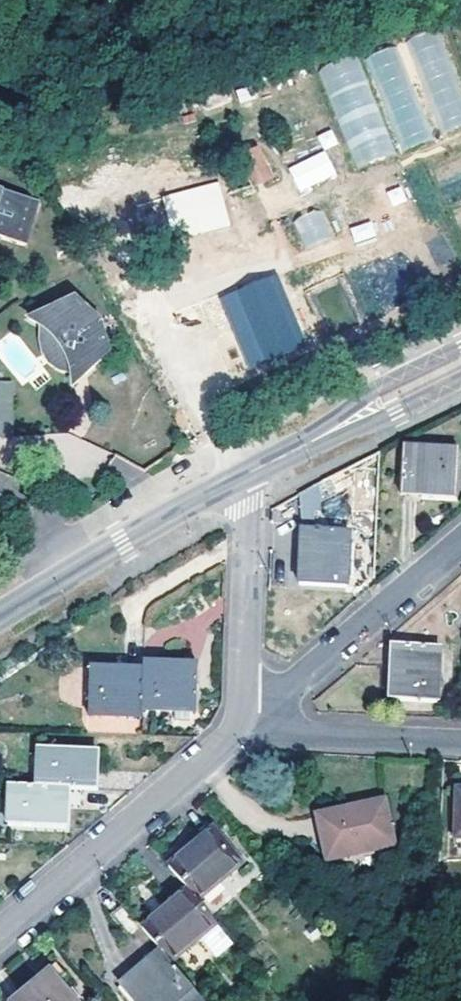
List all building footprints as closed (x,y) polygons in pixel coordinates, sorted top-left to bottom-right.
[(405,148),(429,139),(394,45),(370,54),(405,148)] [(392,155),(358,53),(319,66),(353,168),(392,155)] [(297,191),(335,177),(326,151),(288,165),(297,191)] [(272,181),(257,153),(239,160),(255,187),(256,190),(272,181)] [(26,239),(36,201),(0,189),(0,231),(26,239)] [(146,239),(206,221),(200,203),(140,220),(146,239)] [(321,206),(292,220),(305,248),(334,234),(321,206)] [(349,227),(354,243),(376,236),(371,221),(349,227)] [(218,295),(248,368),(305,345),(276,272),(218,295)] [(72,304),(32,319),(45,328),(49,332),(56,340),(64,354),(67,364),(71,384),(105,355),(94,323),(72,304)] [(56,340),(49,332),(41,343),(41,349),(42,355),(45,361),(50,365),(56,366),(67,364),(64,354),(56,340)] [(12,432),(12,378),(3,378),(4,382),(0,382),(0,431),(12,432)] [(456,452),(402,450),(399,493),(455,496),(456,452)] [(348,533),(302,532),(299,585),(345,588),(348,533)] [(438,648),(394,645),(390,698),(435,702),(438,648)] [(142,671),(142,709),(193,711),(195,664),(143,662),(142,671)] [(89,715),(141,717),(142,709),(142,671),(91,670),(89,715)] [(65,789),(93,790),(95,750),(39,747),(35,787),(65,789)] [(63,828),(65,789),(35,787),(9,787),(8,825),(63,828)] [(389,848),(381,806),(352,812),(353,815),(318,824),(327,862),(389,848)] [(214,834),(170,872),(189,894),(198,905),(242,868),(214,834)] [(198,905),(189,894),(143,931),(161,954),(166,959),(171,965),(201,940),(219,961),(234,948),(198,905)] [(128,937),(139,926),(121,905),(110,916),(128,937)] [(161,954),(139,973),(143,978),(166,959),(161,954)] [(171,965),(166,959),(143,978),(139,973),(120,987),(132,1000),(201,1000),(171,965)] [(52,976),(22,1000),(74,1000),(52,976)]
